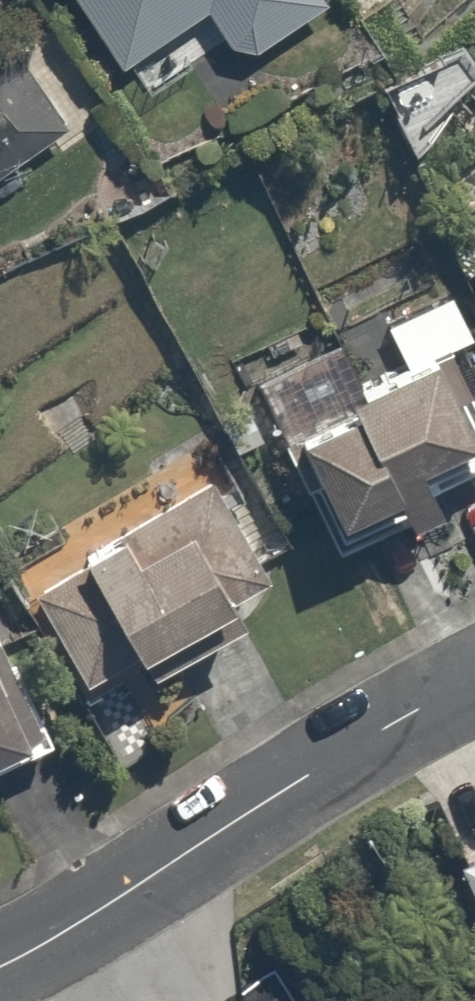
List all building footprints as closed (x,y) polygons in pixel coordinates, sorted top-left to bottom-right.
[(123,51),(199,0),(89,0),(123,51)] [(236,45),(303,0),(206,0),(236,45)] [(85,131),(0,18),(0,196),(85,131)] [(464,273),(474,295),(474,267),(464,273)] [(252,383),(274,425),(258,434),(311,534),(474,447),(474,383),(448,333),(362,378),(340,336),(252,383)] [(216,469),(78,551),(145,668),(246,610),(237,596),(276,574),(216,469)] [(0,620),(0,761),(55,738),(4,618),(0,620)] [(269,969),(232,994),(224,981),(195,1000),(291,1000),(269,969)]
